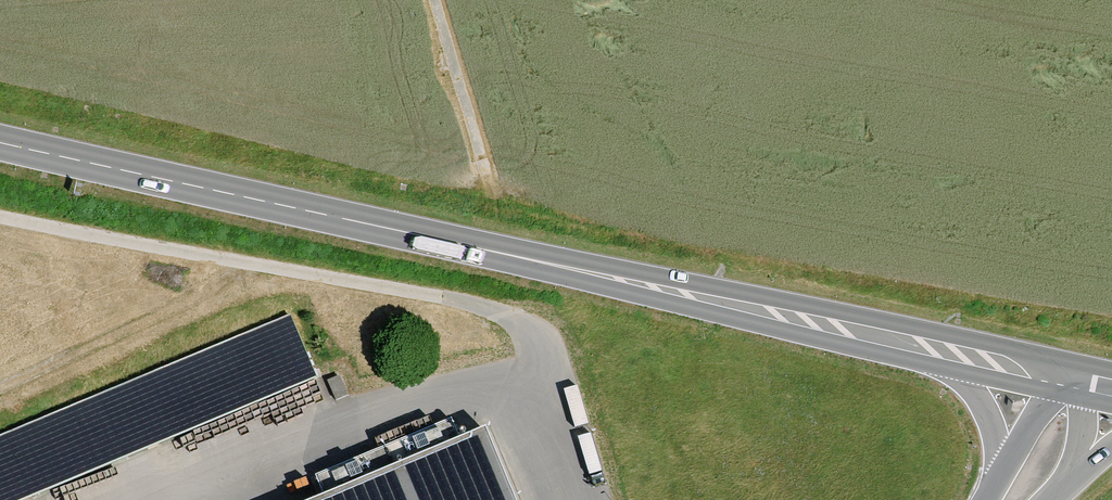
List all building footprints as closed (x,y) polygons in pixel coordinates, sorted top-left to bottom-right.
[(0,433),(0,499),(17,499),(312,378),(286,315),(0,433)] [(486,424),(302,499),(518,499),(486,424)]
